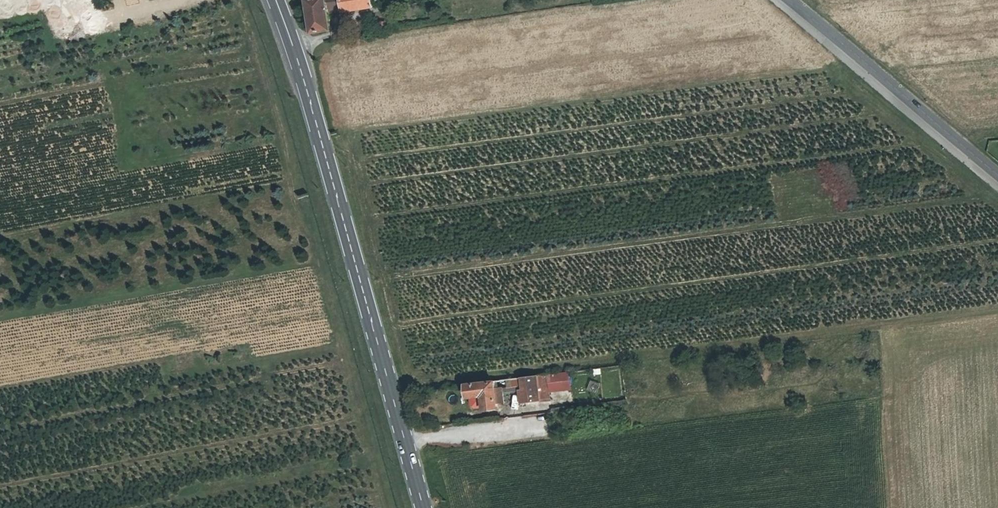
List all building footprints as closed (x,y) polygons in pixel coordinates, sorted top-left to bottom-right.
[(342,3),(309,8),(314,42),(334,39),(332,22),(393,12),(391,0),(360,0),(342,3)] [(536,384),(508,387),(509,396),(510,396),(511,400),(526,398),(528,413),(543,411),(536,384)] [(509,396),(508,387),(495,389),(495,391),(468,394),(469,407),(474,406),(474,410),(475,412),(477,413),(484,412),(485,418),(499,416),(498,412),(505,412),(504,401),(511,400),(510,396),(509,396)]
